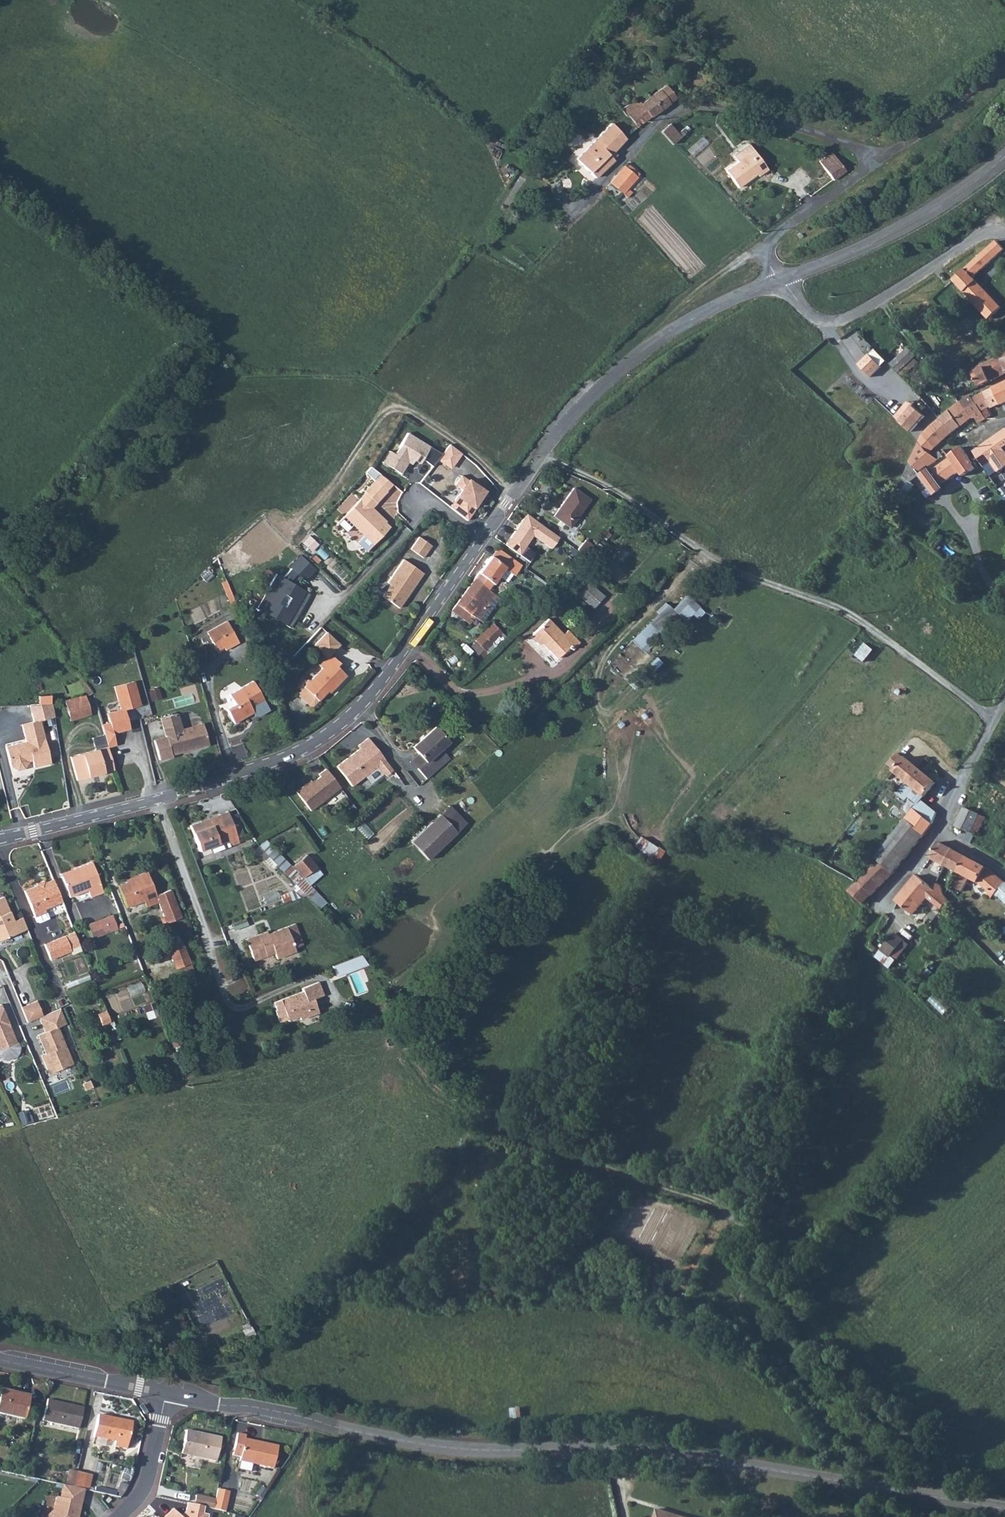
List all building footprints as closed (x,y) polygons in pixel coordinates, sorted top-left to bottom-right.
[(601,65),(592,53),(582,60),(587,66),(591,62),(597,68),(601,65)] [(645,121),(675,99),(665,86),(656,93),(655,91),(647,96),(649,99),(638,106),(635,101),(632,103),(645,121)] [(638,127),(645,121),(632,103),(624,109),(628,115),(638,127)] [(622,138),(638,127),(628,115),(627,116),(622,111),(609,121),(611,123),(622,138)] [(623,139),(622,138),(611,123),(594,141),(608,156),(623,139)] [(669,125),(660,132),(672,145),(680,137),(669,125)] [(576,159),(594,178),(608,164),(612,160),(608,156),(594,141),(576,159)] [(733,155),(738,162),(754,151),(749,145),(733,155)] [(754,151),(738,162),(726,171),(738,187),(756,174),(758,177),(767,170),(754,151)] [(831,153),(819,161),(833,180),(845,171),(831,153)] [(608,183),(628,197),(632,192),(628,189),(637,177),(623,166),(608,183)] [(1004,251),(997,242),(953,280),(987,320),(1000,309),(973,278),(1004,251)] [(876,349),(860,365),(871,377),(887,361),(876,349)] [(892,364),(899,372),(916,357),(909,349),(892,364)] [(1004,373),(1004,368),(1002,362),(1001,359),(971,374),(978,386),(1004,373)] [(994,413),(1004,408),(1001,405),(1004,403),(1004,383),(982,394),(989,405),(994,413)] [(975,403),(980,411),(989,405),(982,394),(972,398),(975,403)] [(970,395),(960,401),(966,410),(975,403),(972,398),(970,395)] [(960,401),(948,411),(960,427),(971,417),(971,416),(966,410),(960,401)] [(894,418),(899,422),(912,406),(908,402),(894,418)] [(966,410),(971,416),(973,415),(978,423),(985,419),(980,411),(975,403),(966,410)] [(912,406),(899,422),(910,432),(924,416),(912,406)] [(948,411),(939,419),(952,434),(960,427),(948,411)] [(952,434),(939,419),(937,421),(931,427),(943,441),(952,434)] [(943,441),(931,427),(923,434),(935,447),(943,441)] [(410,430),(398,451),(416,461),(418,457),(423,460),(433,443),(410,430)] [(973,452),(984,467),(990,463),(997,473),(1004,467),(1004,453),(1004,430),(973,452)] [(920,440),(919,442),(929,453),(935,447),(923,434),(920,440)] [(919,442),(903,476),(911,482),(921,475),(918,471),(927,465),(928,466),(943,456),(940,452),(933,456),(929,453),(919,442)] [(448,447),(438,459),(450,469),(460,457),(448,447)] [(975,468),(961,447),(949,456),(950,458),(932,471),(941,485),(959,472),(962,477),(975,468)] [(382,473),(376,479),(387,489),(394,482),(382,473)] [(462,473),(456,482),(462,486),(450,505),(466,520),(474,507),(474,504),(485,488),(462,473)] [(387,489),(376,479),(365,490),(367,491),(345,514),(374,542),(390,526),(385,521),(386,520),(375,509),(375,510),(371,506),(387,489)] [(574,489),(554,517),(570,528),(591,501),(574,489)] [(353,493),(338,507),(343,513),(359,499),(353,493)] [(526,514),(504,545),(528,562),(535,552),(525,545),(532,535),(550,548),(558,537),(526,514)] [(314,551),(323,539),(311,530),(303,543),(314,551)] [(419,536),(410,548),(422,557),(431,545),(419,536)] [(585,541),(577,550),(584,557),(592,547),(585,541)] [(496,548),(473,579),(493,594),(495,592),(490,588),(497,578),(505,584),(520,565),(510,558),(496,548)] [(277,571),(257,604),(291,625),(311,592),(291,579),(299,571),(306,579),(317,567),(302,552),(291,564),(293,566),(284,575),(277,571)] [(424,574),(405,560),(388,584),(391,586),(384,598),(400,609),(424,574)] [(489,604),(495,596),(493,594),(473,579),(451,609),(465,620),(467,617),(471,620),(474,617),(475,618),(486,602),(489,604)] [(588,584),(578,596),(592,609),(603,597),(588,584)] [(498,598),(495,596),(489,604),(486,602),(475,618),(481,622),(498,598)] [(676,614),(680,618),(684,622),(697,608),(689,600),(676,614)] [(671,627),(680,618),(676,614),(667,607),(659,616),(667,623),(671,627)] [(650,641),(667,623),(659,616),(643,635),(650,641)] [(548,619),(530,636),(538,644),(541,641),(549,649),(548,650),(556,658),(568,646),(571,649),(578,642),(567,630),(563,635),(548,619)] [(227,621),(215,628),(208,634),(212,642),(233,631),(227,621)] [(474,642),(484,651),(492,644),(491,642),(501,633),(493,624),(474,642)] [(239,643),(233,631),(212,642),(217,650),(222,647),(224,651),(239,643)] [(340,643),(327,632),(313,646),(325,658),(318,665),(320,668),(295,694),(296,699),(305,708),(311,707),(332,685),(334,687),(346,675),(336,666),(338,663),(329,654),(340,643)] [(491,642),(492,644),(495,646),(505,637),(501,633),(491,642)] [(486,654),(484,651),(474,642),(469,647),(476,655),(464,666),(468,670),(486,654)] [(857,655),(866,662),(875,649),(866,642),(857,655)] [(109,723),(101,725),(104,735),(107,747),(116,745),(112,733),(130,728),(125,709),(140,705),(133,680),(113,686),(120,709),(106,713),(109,723)] [(252,681),(228,694),(233,704),(225,709),(233,723),(253,712),(250,708),(263,700),(252,681)] [(150,692),(154,700),(162,696),(157,688),(150,692)] [(35,704),(50,703),(49,695),(38,696),(38,699),(35,700),(35,704)] [(84,695),(64,700),(68,721),(89,716),(84,695)] [(50,703),(35,704),(30,706),(34,721),(40,719),(54,717),(50,703)] [(175,725),(172,714),(159,718),(165,736),(152,740),(157,759),(169,756),(169,754),(194,748),(193,746),(207,742),(202,723),(180,729),(178,724),(175,725)] [(31,757),(32,760),(33,766),(50,763),(40,719),(34,721),(21,724),(26,741),(15,743),(17,750),(7,752),(10,765),(17,770),(24,768),(27,761),(27,757),(31,757)] [(425,761),(418,767),(427,777),(449,758),(440,748),(448,742),(435,727),(412,746),(418,753),(425,761)] [(107,747),(104,735),(92,738),(95,750),(107,747)] [(358,748),(336,766),(352,786),(385,759),(367,737),(356,745),(358,748)] [(17,750),(15,743),(5,746),(7,752),(17,750)] [(113,769),(107,747),(95,750),(69,757),(76,780),(113,769)] [(411,760),(418,767),(425,761),(418,753),(411,760)] [(894,774),(906,783),(918,768),(906,758),(894,774)] [(918,768),(906,783),(911,786),(922,772),(918,768)] [(310,811),(340,788),(332,778),(325,769),(318,775),(319,777),(308,786),(306,784),(296,793),(310,811)] [(927,799),(938,785),(922,772),(911,786),(927,799)] [(987,783),(976,777),(971,784),(983,791),(987,783)] [(922,804),(917,813),(930,823),(935,815),(922,804)] [(448,806),(409,842),(426,860),(465,825),(448,806)] [(980,815),(964,807),(951,833),(970,842),(975,833),(972,832),(980,815)] [(227,840),(229,846),(239,842),(227,811),(217,814),(218,816),(200,823),(200,821),(190,825),(199,850),(218,843),(227,840)] [(917,813),(909,823),(926,837),(934,827),(930,823),(917,813)] [(985,818),(980,815),(972,832),(975,833),(977,834),(985,818)] [(881,860),(882,861),(895,874),(926,837),(909,823),(881,860)] [(643,838),(638,850),(660,860),(666,847),(643,838)] [(220,849),(229,846),(227,840),(218,843),(220,849)] [(927,860),(943,868),(950,853),(934,845),(927,860)] [(302,853),(290,865),(300,876),(313,864),(302,853)] [(943,868),(955,874),(962,859),(950,853),(943,868)] [(994,891),(1000,883),(981,867),(962,859),(955,874),(985,890),(987,887),(994,891)] [(882,861),(859,883),(850,892),(863,905),(895,874),(882,861)] [(92,862),(60,874),(69,896),(88,889),(91,896),(103,892),(92,862)] [(172,914),(163,893),(156,896),(147,872),(135,876),(136,879),(118,885),(127,907),(143,901),(146,907),(158,903),(163,917),(172,914)] [(60,899),(51,877),(43,880),(44,882),(36,886),(35,883),(22,889),(32,913),(43,909),(42,906),(60,899)] [(44,882),(43,880),(42,877),(34,881),(35,883),(36,886),(44,882)] [(915,878),(896,903),(916,917),(933,890),(915,878)] [(952,896),(938,884),(931,895),(945,905),(952,896)] [(77,901),(90,896),(88,890),(75,894),(77,901)] [(169,891),(163,893),(172,914),(177,912),(169,891)] [(26,929),(22,917),(12,921),(2,896),(0,897),(0,940),(26,929)] [(47,916),(43,909),(32,913),(35,921),(47,916)] [(165,923),(174,920),(172,914),(163,917),(165,923)] [(112,915),(89,924),(94,938),(117,929),(112,915)] [(303,945),(296,923),(274,931),(275,934),(270,936),(269,932),(248,939),(256,960),(276,953),(279,958),(297,951),(297,948),(303,945)] [(78,944),(72,929),(41,942),(48,957),(78,944)] [(887,953),(897,960),(908,944),(898,937),(887,953)] [(186,970),(193,968),(181,938),(166,944),(176,969),(184,967),(186,970)] [(908,944),(897,960),(901,962),(911,946),(908,944)] [(360,956),(333,966),(339,977),(367,965),(360,956)] [(315,1000),(325,997),(319,983),(303,988),(304,990),(308,1002),(315,1000)] [(318,1011),(315,1000),(308,1002),(304,990),(276,1001),(278,1008),(276,1008),(280,1020),(288,1017),(289,1019),(299,1015),(300,1017),(318,1011)] [(1,1050),(15,1044),(0,1007),(0,1047),(1,1050)] [(56,1028),(65,1024),(59,1009),(38,1018),(45,1032),(37,1036),(46,1055),(48,1060),(43,1062),(49,1074),(72,1065),(56,1028)] [(99,1021),(107,1018),(104,1009),(95,1012),(99,1021)] [(243,1331),(247,1342),(257,1338),(251,1328),(243,1331)] [(11,1392),(0,1390),(0,1415),(24,1420),(29,1399),(10,1395),(11,1392)] [(82,1409),(47,1401),(42,1421),(77,1429),(82,1409)] [(131,1423),(97,1415),(92,1437),(113,1442),(112,1447),(125,1450),(131,1423)] [(219,1438),(184,1430),(179,1452),(214,1461),(219,1438)] [(238,1458),(238,1462),(271,1470),(276,1446),(244,1440),(244,1435),(235,1433),(230,1456),(238,1458)] [(69,1472),(65,1487),(72,1488),(75,1473),(69,1472)] [(84,1490),(87,1491),(89,1476),(75,1473),(72,1488),(84,1490)] [(63,1487),(61,1499),(56,1498),(54,1510),(47,1516),(79,1516),(84,1490),(72,1488),(65,1487),(63,1487)] [(211,1508),(223,1511),(227,1490),(216,1488),(213,1498),(211,1508)] [(191,1504),(211,1508),(213,1498),(194,1494),(191,1504)] [(183,1511),(177,1516),(170,1509),(162,1516),(189,1516),(183,1511)] [(657,1509),(655,1516),(687,1516),(657,1509)]
